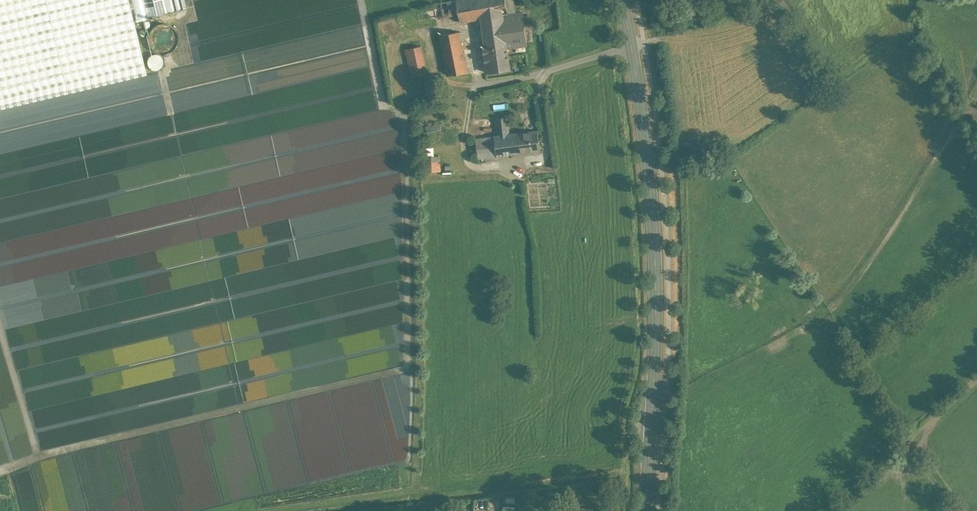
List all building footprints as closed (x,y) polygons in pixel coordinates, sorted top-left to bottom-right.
[(4,106),(80,88),(64,20),(60,0),(0,0),(0,91),(4,106)] [(64,20),(134,3),(134,0),(60,0),(64,20)] [(146,17),(149,16),(149,18),(152,18),(151,15),(155,14),(155,16),(157,16),(156,14),(166,12),(163,0),(142,0),(146,17)] [(166,12),(186,7),(184,0),(163,0),(166,12)] [(433,4),(436,18),(458,13),(456,0),(453,0),(433,4)] [(458,13),(460,22),(481,18),(508,15),(508,14),(506,5),(506,0),(456,0),(458,13)] [(134,3),(64,20),(80,88),(150,71),(134,3)] [(508,15),(481,18),(485,47),(498,46),(498,48),(506,47),(527,44),(522,12),(508,14),(508,15)] [(163,39),(171,38),(170,25),(162,26),(163,39)] [(459,31),(439,34),(447,75),(467,72),(459,31)] [(421,46),(405,49),(410,70),(425,66),(421,46)] [(506,47),(498,48),(498,46),(485,47),(482,47),(486,72),(492,71),(494,72),(498,72),(499,70),(509,68),(506,47)] [(425,66),(410,70),(411,77),(427,74),(425,66)] [(507,116),(495,117),(497,135),(509,133),(507,116)] [(440,123),(426,127),(427,132),(441,129),(440,123)] [(509,133),(511,153),(539,150),(537,130),(509,133)] [(497,135),(493,135),(496,155),(511,153),(509,133),(497,135)] [(493,135),(477,137),(479,158),(496,155),(493,135)] [(444,155),(422,157),(422,172),(445,171),(444,155)] [(506,496),(506,510),(516,510),(516,496),(506,496)]
